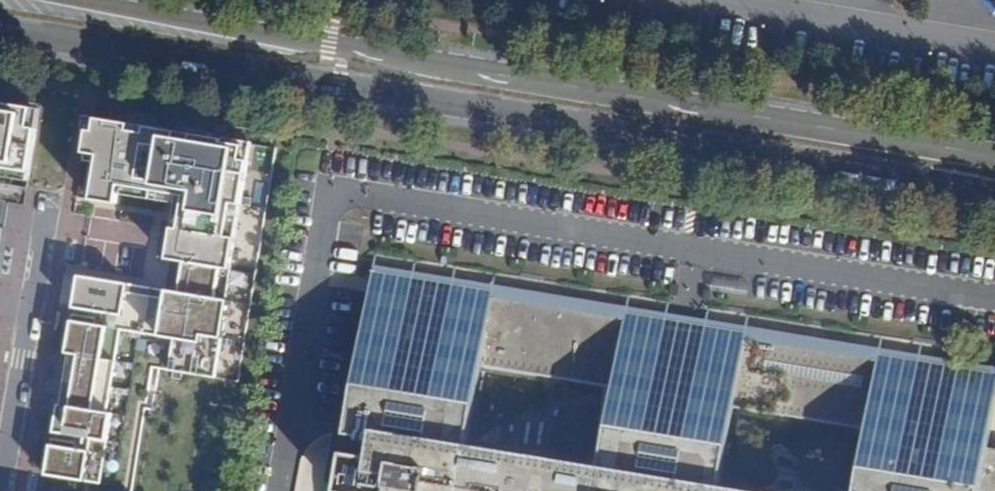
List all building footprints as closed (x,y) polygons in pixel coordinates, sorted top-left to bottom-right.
[(29,184),(37,130),(28,128),(31,107),(0,102),(0,179),(29,184)] [(47,476),(102,483),(122,330),(175,339),(170,371),(217,378),(231,301),(217,299),(222,269),(233,270),(253,143),(90,117),(84,154),(99,157),(92,199),(118,203),(119,194),(178,204),(169,261),(184,263),(180,293),(77,277),(65,355),(70,355),(62,405),(57,404),(47,476)] [(988,448),(990,438),(994,405),(994,366),(373,264),(346,434),(372,438),(369,456),(343,452),(336,490),(994,490),(994,449),(988,448)]
